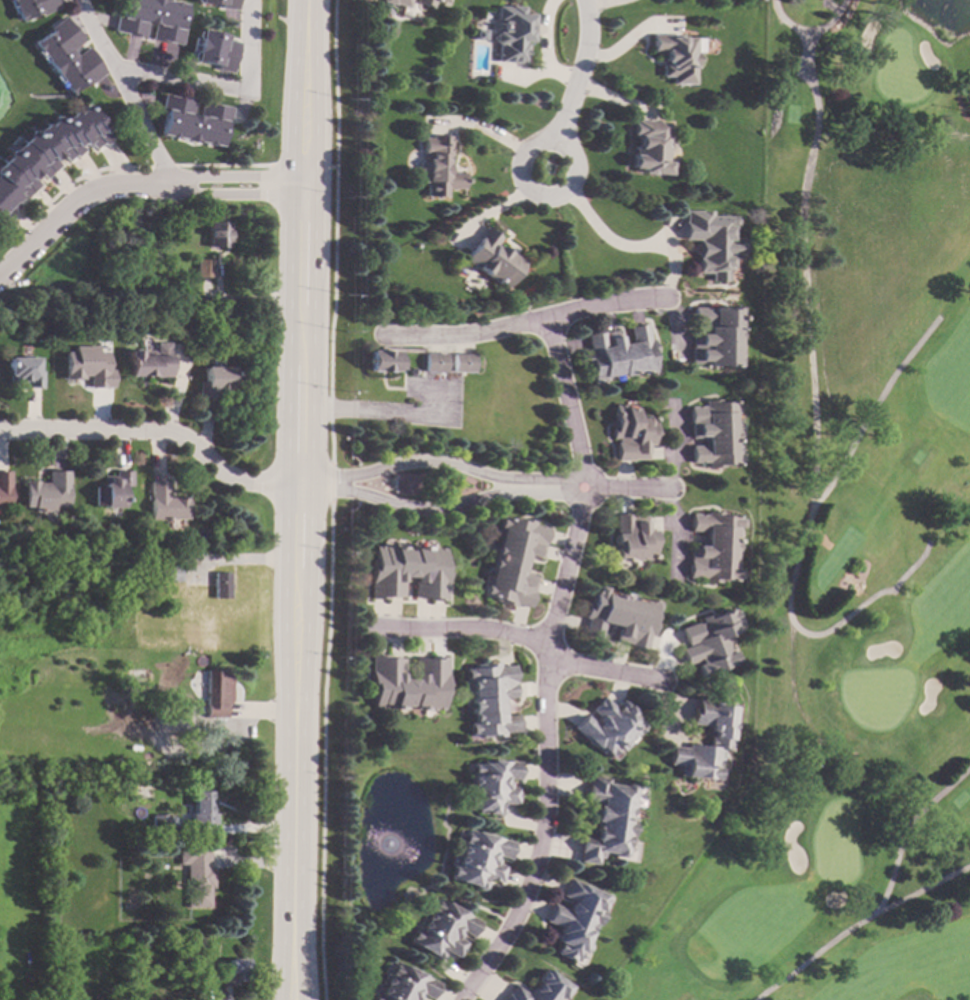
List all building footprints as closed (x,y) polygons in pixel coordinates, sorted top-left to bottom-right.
[(18,22),(8,0),(55,0),(57,5),(58,8),(39,16),(37,14),(18,22)] [(119,15),(122,0),(160,0),(186,5),(181,28),(185,29),(182,45),(178,44),(154,39),(150,39),(153,25),(146,23),(143,37),(140,37),(128,34),(112,31),(113,28),(115,15),(119,15)] [(197,4),(197,0),(238,0),(237,10),(235,10),(223,9),(220,9),(221,5),(197,4)] [(408,9),(410,2),(431,8),(433,1),(447,4),(448,0),(381,0),(380,2),(408,9)] [(522,4),(522,11),(530,11),(530,23),(532,22),(532,31),(529,31),(529,39),(523,39),(523,41),(526,42),(525,62),(495,60),(496,42),(494,42),(492,40),(492,37),(492,35),(494,31),(494,26),(495,10),(496,4),(508,5),(508,4),(522,4)] [(65,18),(80,39),(82,42),(70,51),(74,56),(86,47),(87,49),(94,59),(105,73),(102,75),(93,82),(88,86),(86,83),(72,93),(70,95),(31,43),(47,31),(45,29),(63,16),(65,18)] [(226,36),(225,40),(238,43),(232,74),(229,73),(218,71),(215,70),(215,66),(193,61),(199,30),(226,36)] [(684,37),(694,38),(694,52),(697,52),(697,66),(697,67),(694,67),(693,84),(671,83),(671,76),(661,75),(661,64),(664,64),(664,51),(652,51),(652,34),(654,34),(679,35),(684,35),(684,37)] [(180,98),(191,100),(193,100),(191,114),(198,116),(201,102),(204,102),(216,105),(232,108),(231,111),(229,123),(229,125),(225,124),(220,147),(159,135),(163,113),(159,112),(159,110),(162,97),(162,95),(180,98)] [(3,220),(0,217),(0,161),(31,130),(32,132),(37,127),(38,129),(43,124),(45,126),(49,122),(48,122),(54,115),(60,120),(64,116),(65,117),(70,112),(73,115),(77,111),(76,110),(82,104),(108,130),(104,134),(109,139),(108,140),(102,146),(99,143),(94,149),(92,150),(88,146),(85,149),(80,144),(77,147),(81,150),(80,151),(75,157),(72,155),(67,160),(65,162),(59,156),(53,162),(57,166),(56,167),(45,178),(44,180),(39,175),(33,181),(38,185),(36,187),(26,197),(24,200),(19,195),(17,197),(19,198),(15,203),(17,205),(16,206),(4,219),(3,220)] [(658,122),(668,122),(667,137),(669,137),(672,142),(672,146),(668,150),(667,150),(666,162),(670,162),(669,175),(640,173),(640,168),(631,168),(632,146),(638,146),(638,138),(633,138),(633,135),(632,135),(632,123),(634,123),(634,120),(658,122)] [(452,155),(450,155),(450,173),(451,173),(453,171),(457,171),(459,173),(463,173),(463,188),(446,188),(446,196),(426,196),(426,182),(423,182),(423,171),(422,171),(419,168),(419,162),(421,160),(424,160),(423,138),(424,138),(432,138),(432,135),(450,135),(452,135),(452,155)] [(710,216),(733,216),(737,220),(737,225),(733,228),(731,228),(731,237),(742,237),(741,259),(731,259),(730,269),(727,272),(727,281),(710,281),(711,272),(698,272),(698,258),(697,258),(697,254),(696,254),(696,244),(698,244),(698,241),(699,241),(699,239),(683,239),(683,237),(683,222),(684,222),(684,216),(684,211),(711,211),(710,216)] [(230,222),(229,249),(207,248),(208,221),(230,222)] [(501,237),(495,245),(507,253),(509,251),(525,262),(521,268),(508,288),(498,280),(497,282),(464,259),(466,256),(470,250),(485,229),(486,227),(501,237)] [(213,264),(213,277),(202,277),(196,277),(196,260),(213,260),(213,264)] [(715,307),(715,308),(740,309),(739,366),(714,365),(714,370),(707,370),(707,366),(705,366),(705,365),(690,364),(691,360),(691,348),(692,348),(693,333),(693,331),(706,331),(706,325),(693,324),(693,323),(693,310),(693,306),(715,307)] [(650,339),(654,338),(658,363),(655,364),(656,373),(644,375),(643,372),(623,375),(622,373),(605,376),(606,381),(593,383),(592,374),(587,375),(583,351),(590,350),(590,349),(588,337),(587,335),(605,332),(617,330),(620,329),(623,343),(633,341),(630,327),(634,326),(645,324),(648,324),(650,339)] [(168,344),(170,378),(153,379),(153,375),(128,377),(127,364),(126,351),(140,350),(140,353),(155,352),(154,344),(168,343),(168,344)] [(96,346),(72,347),(72,352),(62,352),(63,380),(86,380),(87,388),(112,388),(112,370),(107,370),(106,352),(96,352),(96,346)] [(398,351),(398,356),(403,357),(403,369),(397,369),(397,372),(396,372),(368,371),(369,350),(398,351)] [(446,354),(446,371),(446,372),(425,372),(424,372),(424,370),(425,353),(446,354)] [(475,372),(460,372),(454,372),(454,370),(454,353),(475,354),(475,372)] [(38,372),(40,372),(42,372),(42,374),(42,389),(39,389),(27,389),(24,389),(24,384),(8,384),(8,375),(8,363),(8,358),(38,358),(38,372)] [(232,394),(216,393),(216,399),(212,399),(201,399),(198,398),(198,381),(203,382),(203,367),(233,368),(232,394)] [(723,401),(739,400),(739,404),(742,406),(742,411),(739,413),(739,414),(737,414),(737,450),(741,450),(741,453),(744,455),(744,460),(741,462),(741,465),(724,465),(725,468),(708,469),(708,463),(692,463),(692,461),(692,447),(692,446),(704,446),(704,438),(693,438),(693,437),(693,425),(691,426),(691,410),(691,406),(705,406),(705,399),(723,399),(723,401)] [(630,408),(637,408),(637,417),(658,417),(658,435),(660,435),(660,445),(650,445),(649,459),(649,460),(634,459),(634,460),(633,460),(618,460),(617,460),(617,442),(619,442),(619,438),(612,438),(612,423),(615,423),(615,405),(630,405),(630,408)] [(69,508),(55,508),(55,513),(34,512),(34,507),(24,507),(24,486),(25,481),(38,481),(38,483),(48,483),(48,471),(52,471),(64,471),(69,472),(69,508)] [(11,507),(0,507),(0,472),(8,472),(10,472),(10,483),(11,507)] [(130,487),(122,487),(122,508),(102,508),(102,506),(94,506),(94,487),(102,487),(102,476),(114,476),(114,472),(116,472),(129,472),(130,472),(130,487)] [(168,497),(188,497),(188,520),(149,520),(149,481),(152,481),(164,481),(168,481),(168,497)] [(723,512),(723,515),(742,516),(741,529),(738,529),(736,567),(738,567),(737,581),(719,581),(719,583),(703,582),(703,579),(687,578),(687,576),(688,560),(689,560),(690,546),(701,546),(702,533),(690,532),(690,531),(691,513),(706,514),(706,511),(723,512)] [(634,516),(648,516),(648,517),(648,530),(658,530),(658,537),(655,537),(654,558),(636,558),(636,561),(614,561),(614,533),(616,533),(616,514),(618,514),(632,514),(634,514),(634,516)] [(518,519),(519,517),(537,521),(536,524),(550,528),(550,530),(547,542),(546,544),(543,557),(543,559),(529,556),(525,572),(539,575),(538,579),(535,592),(531,608),(529,607),(516,604),(515,607),(496,603),(497,600),(483,596),(487,582),(489,583),(502,528),(499,528),(502,515),(518,519)] [(397,544),(397,546),(407,547),(407,549),(415,549),(415,547),(423,547),(423,545),(437,546),(437,547),(445,548),(445,560),(448,560),(447,601),(445,600),(429,600),(429,598),(417,597),(414,597),(415,577),(405,577),(404,597),(402,597),(389,596),(389,599),(375,598),(370,598),(372,559),(375,559),(375,546),(384,546),(384,544),(397,544)] [(181,581),(181,582),(164,582),(164,579),(159,579),(159,570),(165,570),(165,565),(169,565),(181,565),(181,581)] [(231,600),(214,600),(214,573),(232,574),(231,600)] [(610,588),(609,593),(644,600),(645,598),(658,601),(655,618),(658,619),(654,635),(650,634),(650,636),(648,648),(647,649),(630,646),(630,644),(629,644),(617,641),(615,641),(617,629),(611,628),(612,625),(604,623),(601,638),(584,634),(585,632),(587,619),(588,618),(585,617),(588,601),(592,602),(595,585),(610,588)] [(741,631),(726,636),(732,651),(735,650),(739,663),(699,677),(695,665),(698,663),(697,661),(684,665),(679,650),(679,649),(686,646),(686,644),(681,630),(680,628),(696,622),(697,623),(701,622),(700,617),(717,611),(718,613),(732,608),(741,631)] [(429,656),(433,656),(446,656),(448,656),(447,696),(444,696),(443,710),(435,710),(435,711),(405,710),(405,711),(382,710),(382,708),(373,708),(374,694),(371,693),(372,655),(375,655),(387,655),(390,655),(390,657),(391,657),(402,658),(405,658),(404,678),(414,678),(415,658),(418,658),(428,659),(428,656),(429,656)] [(499,667),(512,665),(514,665),(516,682),(516,683),(515,683),(516,696),(517,697),(502,699),(503,715),(519,714),(519,716),(520,730),(520,731),(505,733),(505,736),(481,738),(481,735),(472,736),(470,723),(474,722),(474,714),(471,714),(470,698),(471,698),(470,681),(467,681),(466,668),(486,667),(485,664),(498,663),(499,663),(499,667)] [(231,701),(231,702),(228,706),(227,713),(225,718),(206,718),(207,671),(231,672),(231,701)] [(606,697),(617,709),(618,707),(618,704),(621,701),(623,701),(626,701),(628,704),(627,705),(635,712),(633,715),(645,726),(636,736),(633,733),(627,740),(630,743),(622,751),(619,748),(610,757),(603,751),(601,753),(574,727),(575,726),(585,715),(586,715),(594,722),(600,717),(592,709),(605,696),(606,697)] [(711,699),(711,706),(733,707),(731,739),(730,751),(727,751),(722,751),(721,760),(717,760),(717,768),(719,769),(718,779),(681,777),(682,766),(668,765),(669,746),(685,747),(685,743),(687,743),(707,745),(709,725),(690,724),(692,706),(695,706),(695,698),(711,699)] [(521,762),(521,763),(520,778),(520,779),(507,778),(506,780),(509,783),(509,787),(518,787),(518,804),(516,804),(501,804),(501,806),(503,808),(503,813),(502,814),(500,816),(496,815),(494,813),(477,813),(477,809),(467,809),(469,775),(473,775),(474,763),(491,763),(491,761),(521,762)] [(608,778),(608,783),(622,786),(625,784),(630,784),(633,789),(631,803),(630,808),(628,818),(633,819),(630,837),(631,840),(630,849),(627,852),(624,851),(623,855),(619,857),(614,857),(612,854),(607,853),(604,852),(602,852),(601,858),(597,858),(596,864),(578,861),(578,860),(582,838),(582,837),(594,839),(596,826),(594,825),(598,803),(587,801),(587,800),(590,778),(591,776),(608,778)] [(150,800),(139,800),(139,792),(150,792),(150,800)] [(211,814),(215,814),(215,825),(191,824),(191,818),(191,814),(194,814),(194,792),(211,792),(211,814)] [(170,816),(170,817),(169,831),(169,833),(152,833),(152,815),(170,816)] [(513,842),(514,842),(510,856),(509,859),(498,855),(496,860),(496,863),(505,865),(505,867),(501,880),(500,883),(484,878),(484,879),(486,884),(485,888),(480,890),(476,889),(475,886),(450,879),(454,864),(457,865),(460,855),(456,854),(459,843),(463,844),(467,828),(513,842)] [(209,856),(209,868),(213,868),(213,888),(209,888),(210,908),(186,908),(186,865),(178,865),(178,845),(209,845),(209,856)] [(150,855),(141,855),(141,847),(150,847),(150,855)] [(606,896),(600,909),(604,911),(597,926),(592,924),(586,939),(589,946),(586,951),(582,953),(580,952),(575,962),(554,953),(558,943),(555,942),(557,937),(555,936),(558,928),(544,921),(545,918),(551,906),(552,903),(568,910),(572,901),(561,895),(562,893),(568,880),(569,878),(606,896)] [(480,922),(479,924),(473,935),(471,937),(460,931),(456,938),(465,942),(458,957),(455,956),(443,950),(442,949),(441,950),(442,953),(442,955),(440,959),(439,959),(435,960),(432,957),(431,954),(409,941),(416,928),(420,930),(424,922),(420,920),(427,909),(431,911),(438,898),(480,922)] [(193,967),(184,968),(183,960),(192,959),(193,967)] [(248,971),(251,971),(251,982),(238,982),(238,985),(232,985),(225,985),(223,985),(224,971),(228,971),(228,960),(248,960),(248,971)] [(433,998),(432,999),(421,994),(417,999),(372,999),(376,993),(379,995),(384,986),(380,985),(386,974),(390,976),(397,961),(440,984),(439,985),(433,998)] [(561,998),(560,999),(502,999),(506,994),(507,994),(512,987),(514,985),(525,994),(530,988),(532,989),(536,983),(535,981),(544,968),(568,986),(559,997),(561,998)] [(206,976),(205,991),(195,990),(196,975),(206,976)]
